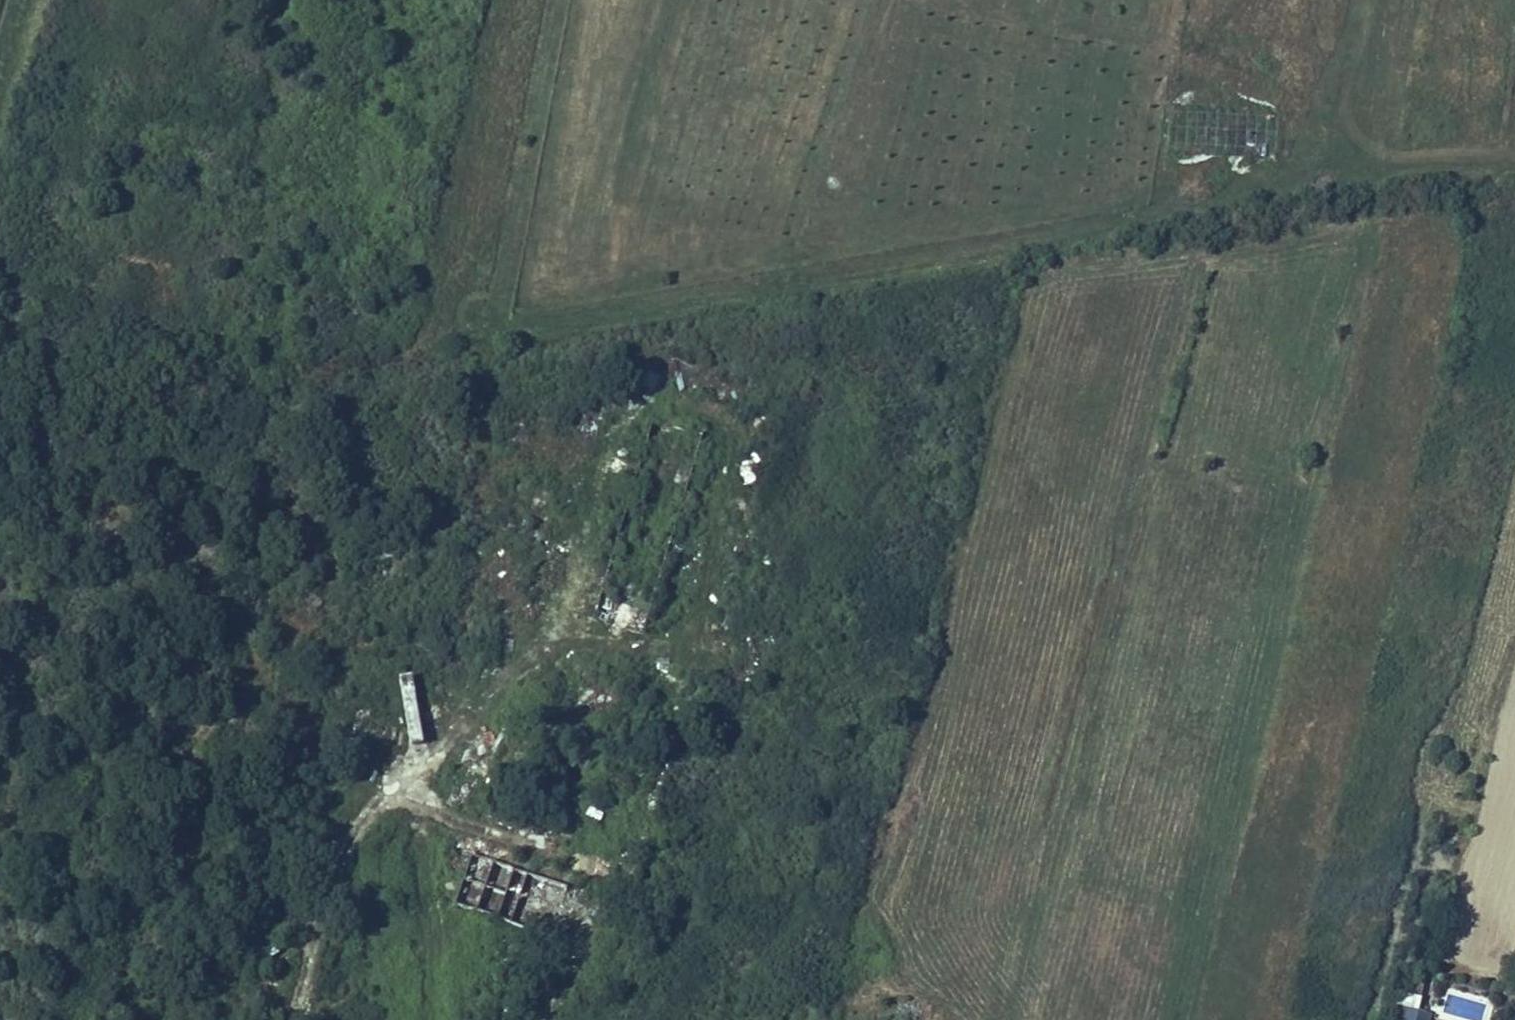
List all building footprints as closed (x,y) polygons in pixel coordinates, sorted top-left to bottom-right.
[(1169,108),(1167,155),(1262,160),(1265,106),(1222,104),(1222,110),(1169,108)] [(1433,1017),(1401,1009),(1398,1019),(1432,1019),(1433,1017)]
